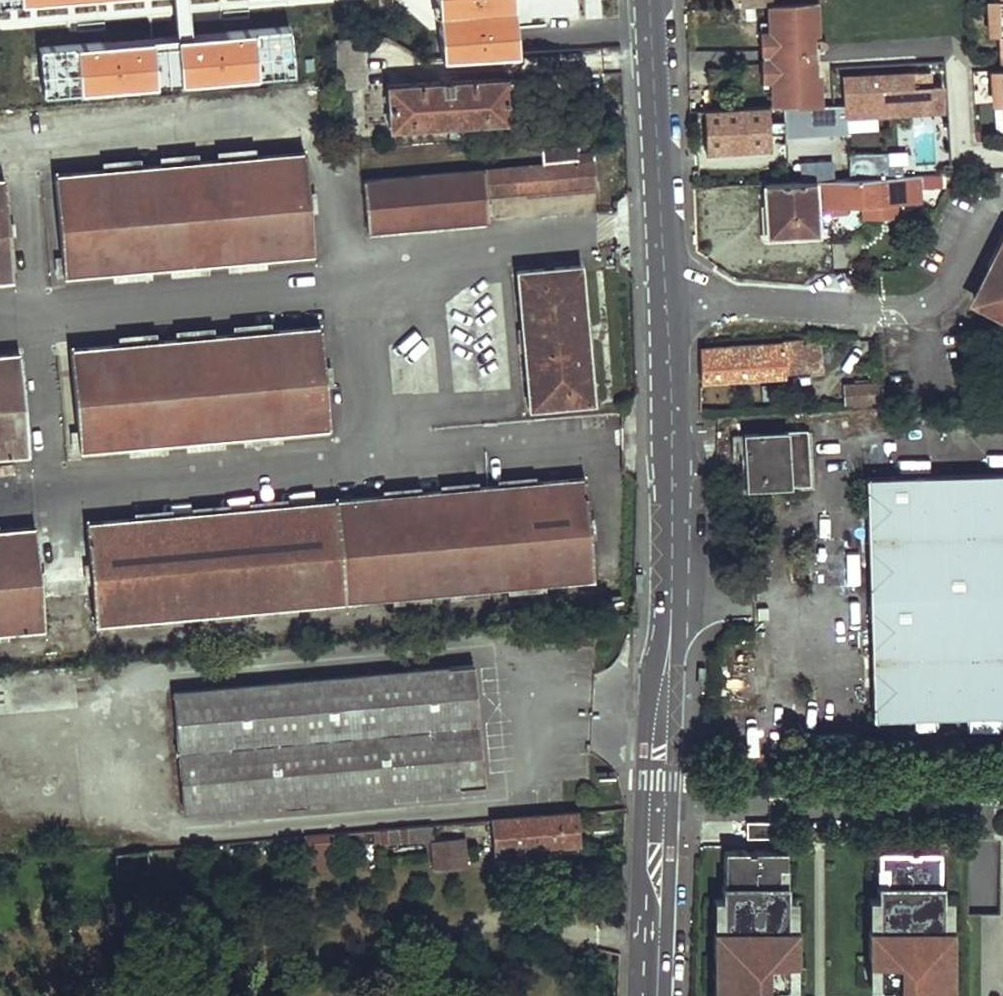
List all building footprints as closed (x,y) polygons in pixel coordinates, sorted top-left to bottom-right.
[(34,24),(40,97),(290,75),(284,2),(308,0),(0,0),(0,27),(34,24)] [(439,58),(514,53),(510,0),(434,0),(439,58)] [(993,34),(1002,34),(1001,22),(997,22),(995,0),(991,0),(993,34)] [(773,6),(768,7),(769,25),(770,37),(763,37),(764,55),(810,52),(810,50),(809,39),(812,39),(810,3),(773,6)] [(770,37),(769,25),(757,25),(761,95),(773,94),(772,81),(765,81),(765,66),(811,63),(811,65),(822,65),(821,50),(810,50),(810,52),(764,55),(763,37),(770,37)] [(765,81),(772,81),(773,94),(774,111),(784,111),(791,110),(817,109),(815,79),(812,80),(811,63),(765,66),(765,81)] [(994,68),(997,107),(1002,107),(1002,93),(1001,93),(1001,68),(994,68)] [(844,108),(846,108),(914,105),(913,91),(912,76),(844,79),(844,108)] [(388,127),(507,120),(504,77),(386,85),(388,127)] [(913,91),(914,105),(944,103),(943,89),(913,91)] [(844,108),(817,109),(791,110),(791,118),(847,118),(846,108),(844,108)] [(771,119),(784,118),(784,111),(774,111),(706,115),(706,155),(771,153),(771,119)] [(532,164),(582,160),(581,142),(531,147),(532,164)] [(912,174),(912,150),(872,150),(872,174),(912,174)] [(58,272),(306,251),(298,153),(50,175),(58,272)] [(585,189),(582,160),(532,164),(358,179),(362,226),(480,216),(478,198),(585,189)] [(918,176),(830,181),(831,216),(847,215),(846,209),(864,208),(897,206),(920,204),(918,176)] [(769,240),(819,238),(818,217),(831,216),(830,181),(765,185),(769,240)] [(897,219),(897,206),(864,208),(865,221),(897,219)] [(988,266),(990,267),(975,297),(986,303),(983,309),(998,316),(1002,309),(1002,238),(988,266)] [(526,412),(585,407),(574,272),(515,278),(526,412)] [(74,448),(322,425),(313,326),(65,348),(74,448)] [(804,341),(786,342),(784,347),(788,378),(820,375),(819,347),(804,343),(804,341)] [(784,347),(701,351),(701,364),(702,381),(788,378),(784,347)] [(24,452),(15,353),(0,354),(0,454),(24,452)] [(883,407),(882,387),(848,390),(847,408),(883,407)] [(804,435),(745,436),(747,490),(806,489),(804,435)] [(337,599),(587,579),(581,484),(330,505),(337,599)] [(867,490),(875,726),(1002,721),(1002,484),(867,490)] [(89,619),(333,600),(325,505),(81,525),(89,619)] [(38,624),(31,528),(0,530),(0,627),(38,624)] [(177,807),(478,784),(468,655),(167,684),(177,807)] [(492,850),(574,844),(573,812),(490,819),(492,850)] [(776,821),(745,821),(745,838),(776,838),(776,821)] [(432,824),(401,827),(402,840),(403,843),(425,841),(433,840),(432,824)] [(401,827),(377,829),(378,843),(402,840),(401,827)] [(303,850),(326,847),(325,834),(302,836),(303,850)] [(433,840),(425,841),(428,867),(460,864),(458,838),(433,840)] [(726,846),(726,880),(725,879),(724,894),(724,925),(716,925),(716,954),(724,955),(724,985),(716,985),(716,995),(779,995),(779,988),(773,988),(773,982),(787,982),(787,955),(796,954),(796,925),(787,925),(788,895),(787,880),(780,880),(780,863),(788,863),(788,846),(757,846),(757,849),(749,849),(749,846),(726,846)] [(951,987),(942,987),(943,956),(951,956),(951,926),(942,926),(943,896),(943,881),(941,881),(941,848),(918,847),(918,850),(911,850),(911,847),(880,847),(880,864),(887,864),(887,880),(879,881),(880,895),(879,925),(871,926),(871,955),(879,955),(879,983),(893,982),(893,989),(887,989),(887,995),(951,995),(951,987)] [(112,874),(145,871),(144,849),(110,852),(112,874)] [(724,894),(716,894),(716,925),(724,925),(724,894)] [(796,925),(796,895),(788,895),(787,925),(796,925)] [(880,895),(871,895),(871,926),(879,925),(880,895)] [(951,926),(951,896),(943,896),(942,926),(951,926)] [(724,955),(716,954),(716,985),(724,985),(724,955)] [(787,982),(796,982),(796,954),(787,955),(787,982)] [(879,955),(871,955),(871,982),(879,983),(879,955)] [(951,987),(951,956),(943,956),(942,987),(951,987)]
